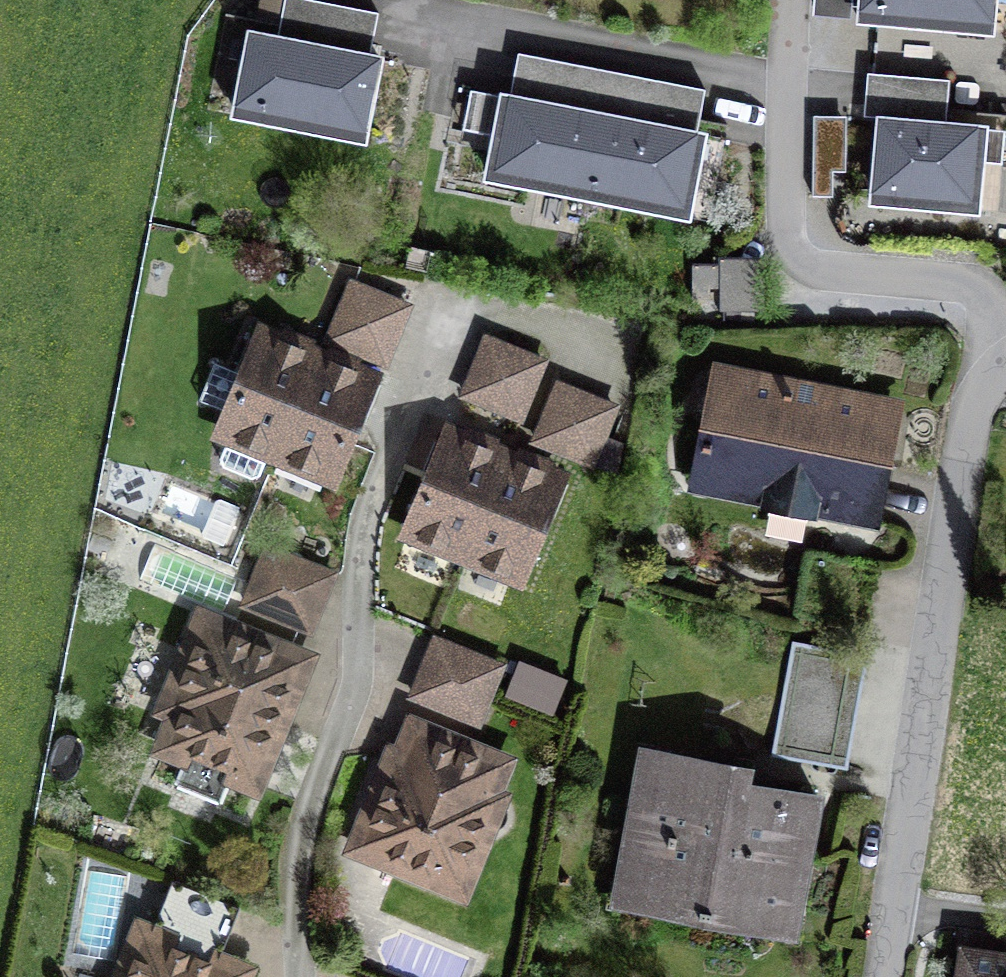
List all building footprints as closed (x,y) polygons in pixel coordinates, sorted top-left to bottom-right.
[(377,12),(316,0),(264,0),(260,22),(372,44),(377,12)] [(953,28),(991,31),(994,0),(862,0),(861,10),(953,18),(953,28)] [(365,130),(379,58),(250,33),(234,114),(273,122),(274,112),(365,130)] [(612,71),(518,53),(512,84),(606,103),(612,71)] [(699,119),(705,89),(612,71),(606,103),(699,119)] [(865,105),(946,112),(949,80),(868,73),(865,105)] [(529,175),(589,187),(603,115),(510,97),(502,138),(495,137),(488,177),(527,185),(529,175)] [(697,133),(603,115),(589,187),(650,199),(648,208),(687,216),(695,176),(689,174),(697,133)] [(975,209),(979,165),(974,164),(978,127),(880,118),(873,191),(939,197),(939,206),(975,209)] [(723,288),(723,265),(692,265),(692,299),(709,299),(709,288),(723,288)] [(407,306),(352,284),(340,312),(396,334),(407,306)] [(396,334),(340,312),(329,339),(385,362),(396,334)] [(259,475),(269,451),(276,454),(316,357),(261,334),(244,375),(215,363),(200,401),(229,413),(221,432),(230,435),(220,459),(223,466),(251,478),(259,475)] [(487,339),(464,395),(492,406),(515,350),(487,339)] [(515,350),(492,406),(520,417),(543,362),(515,350)] [(332,477),(372,379),(316,357),(276,454),(332,477)] [(812,510),(871,521),(888,444),(883,435),(871,431),(876,406),(816,394),(813,408),(792,404),(794,390),(734,378),(728,411),(713,408),(708,432),(704,431),(698,481),(769,495),(766,506),(811,515),(812,510)] [(558,384),(535,440),(563,451),(586,396),(558,384)] [(586,396),(563,451),(591,463),(613,407),(586,396)] [(449,434),(409,531),(464,554),(504,456),(449,434)] [(519,576),(559,479),(504,456),(464,554),(519,576)] [(267,548),(245,604),(310,630),(332,574),(267,548)] [(231,774),(254,783),(304,660),(203,619),(167,708),(179,713),(165,747),(188,757),(177,784),(219,801),(231,774)] [(792,641),(771,755),(847,769),(868,655),(792,641)] [(418,697),(473,720),(496,664),(441,642),(418,697)] [(556,710),(569,674),(518,656),(506,693),(556,710)] [(404,852),(399,864),(461,889),(497,800),(489,797),(502,764),(422,731),(408,764),(393,758),(362,835),(404,852)] [(790,913),(799,864),(805,865),(818,799),(742,785),(741,792),(719,788),(723,766),(644,752),(629,833),(635,834),(626,883),(652,888),(649,907),(760,927),(763,908),(790,913)] [(243,972),(218,962),(240,907),(172,880),(150,934),(142,931),(123,976),(241,976),(243,972)] [(967,954),(963,976),(1005,976),(1005,960),(967,954)]
